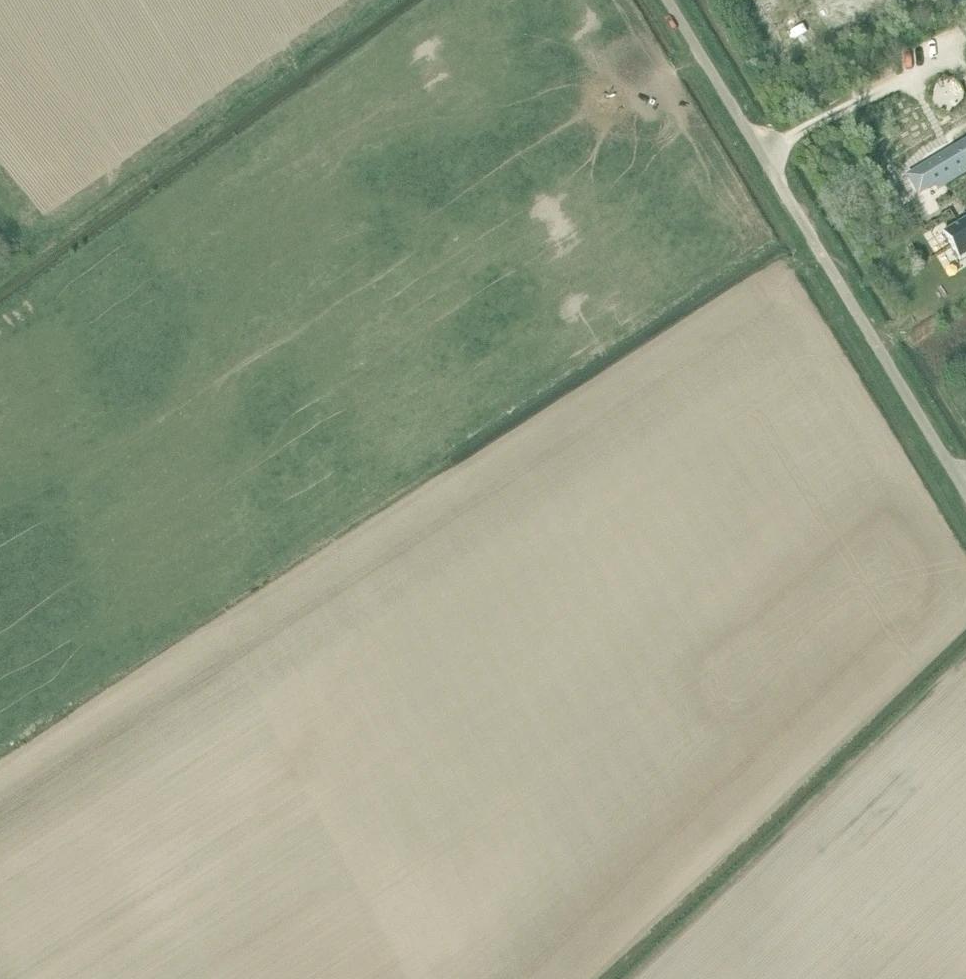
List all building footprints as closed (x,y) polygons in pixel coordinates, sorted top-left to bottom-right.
[(929,189),(935,185),(938,189),(965,172),(965,141),(917,170),(929,189)] [(943,233),(960,260),(965,256),(965,219),(943,233)]
